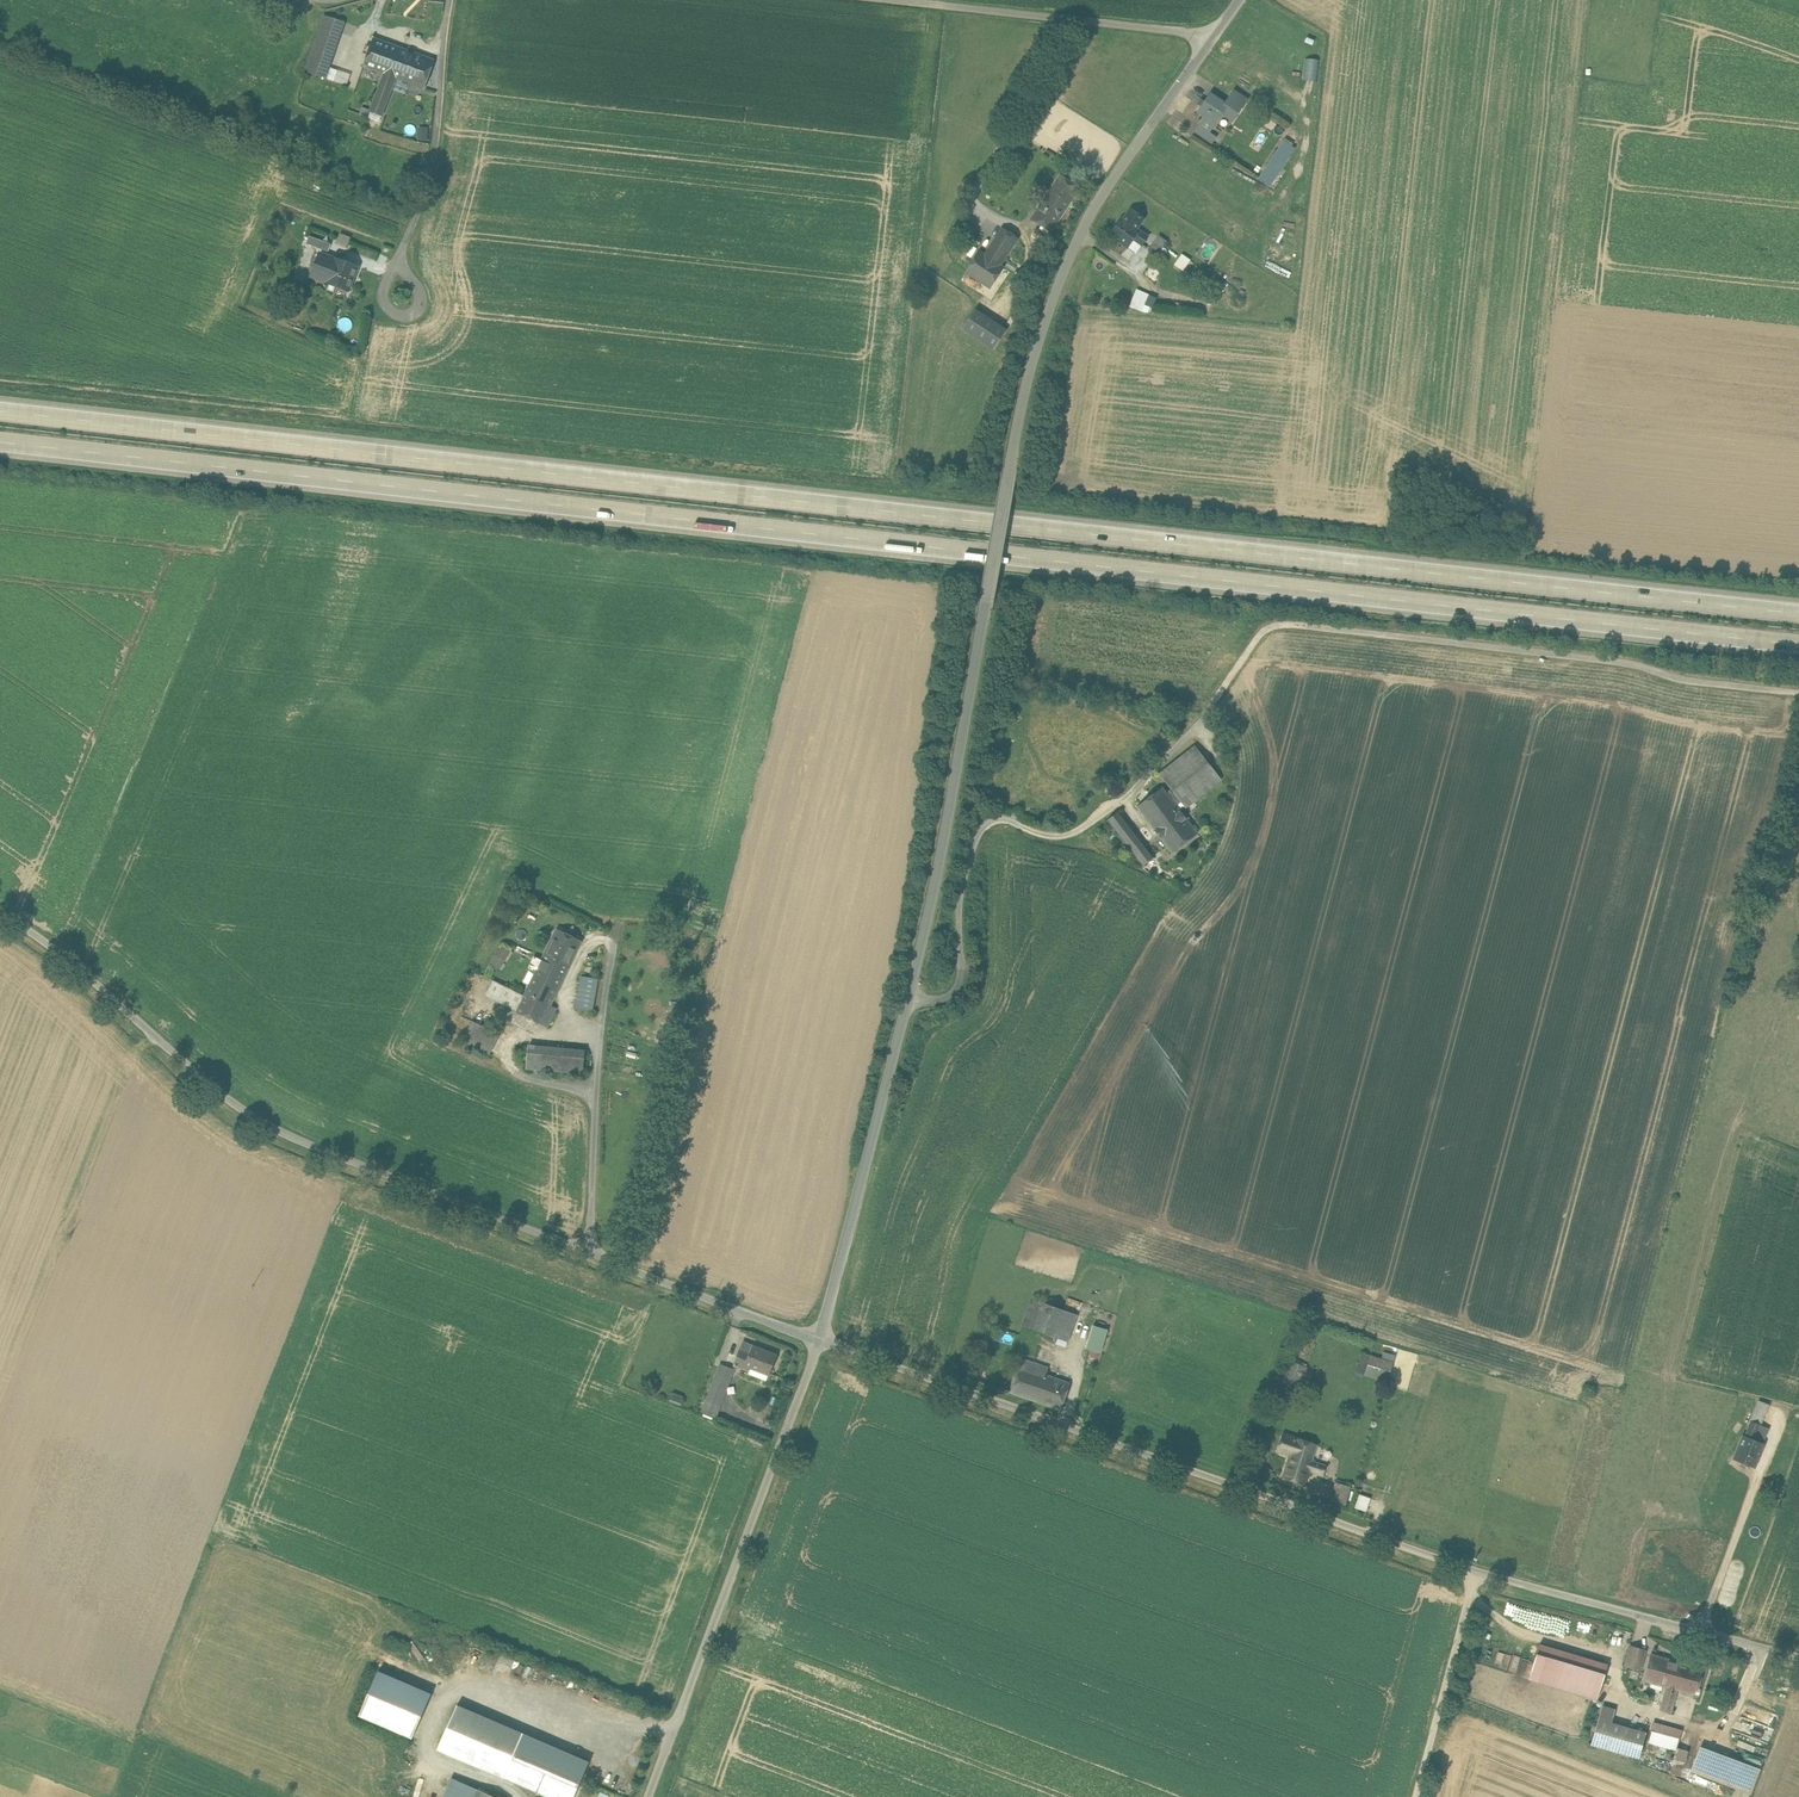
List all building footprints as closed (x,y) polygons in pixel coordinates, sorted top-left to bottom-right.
[(344,22),(325,15),(321,26),(340,33),(344,22)] [(321,26),(310,59),(329,66),(340,33),(321,26)] [(408,51),(374,39),(364,66),(384,73),(370,111),(382,116),(397,77),(399,78),(408,51)] [(434,60),(408,51),(399,78),(424,88),(434,60)] [(329,66),(310,59),(305,72),(325,78),(329,66)] [(1224,104),(1210,94),(1197,112),(1204,117),(1200,124),(1211,132),(1223,114),(1234,121),(1247,101),(1233,91),(1224,104)] [(1211,132),(1200,124),(1195,131),(1206,138),(1211,132)] [(428,139),(428,126),(418,127),(419,139),(428,139)] [(1285,142),(1258,180),(1270,187),(1295,148),(1285,142)] [(1061,174),(1031,219),(1051,232),(1081,187),(1061,174)] [(975,229),(957,218),(954,224),(972,234),(975,229)] [(1138,231),(1122,219),(1111,234),(1121,241),(1120,242),(1127,247),(1134,239),(1142,245),(1148,237),(1139,230),(1138,231)] [(327,240),(329,234),(310,227),(308,234),(327,240)] [(1002,228),(985,255),(979,252),(966,272),(990,288),(1003,268),(1000,266),(1018,239),(1002,228)] [(331,244),(309,236),(307,243),(328,252),(331,244)] [(1159,236),(1149,250),(1157,255),(1167,242),(1159,236)] [(307,250),(300,247),(296,256),(303,259),(307,250)] [(296,251),(289,248),(284,261),(291,263),(296,251)] [(336,259),(320,253),(312,276),(327,282),(349,290),(358,267),(336,259)] [(1174,264),(1183,270),(1190,258),(1182,253),(1174,264)] [(274,262),(265,258),(262,265),(271,269),(274,262)] [(1137,288),(1130,304),(1150,313),(1157,297),(1137,288)] [(1005,331),(975,312),(965,328),(995,347),(1005,331)] [(1221,780),(1194,746),(1160,773),(1172,789),(1167,794),(1175,805),(1181,801),(1186,807),(1221,780)] [(1162,788),(1138,807),(1156,830),(1180,811),(1175,805),(1167,794),(1162,788)] [(1130,825),(1119,811),(1107,820),(1117,834),(1130,825)] [(1197,833),(1180,811),(1156,830),(1173,852),(1197,833)] [(1130,825),(1117,834),(1123,841),(1135,832),(1130,825)] [(1154,857),(1135,832),(1123,841),(1142,866),(1154,857)] [(581,940),(558,929),(539,968),(562,979),(581,940)] [(503,941),(490,963),(500,968),(513,947),(503,941)] [(539,968),(525,997),(493,981),(486,996),(518,1011),(517,1012),(547,1027),(557,1008),(550,1004),(562,979),(539,968)] [(598,978),(581,976),(575,1008),(592,1011),(598,978)] [(473,1021),(463,1041),(490,1054),(500,1034),(473,1021)] [(585,1051),(528,1046),(526,1068),(583,1073),(585,1051)] [(1054,1336),(1056,1329),(1070,1334),(1077,1314),(1032,1298),(1022,1325),(1054,1336)] [(1101,1353),(1108,1330),(1093,1325),(1086,1348),(1101,1353)] [(1056,1329),(1054,1336),(1057,1338),(1067,1341),(1070,1334),(1056,1329)] [(1067,1341),(1057,1338),(1055,1343),(1065,1347),(1067,1341)] [(750,1353),(753,1346),(743,1342),(741,1349),(750,1353)] [(776,1355),(753,1346),(750,1353),(741,1349),(735,1364),(750,1370),(751,1368),(769,1374),(776,1355)] [(1393,1362),(1370,1355),(1365,1374),(1388,1380),(1393,1362)] [(1048,1367),(1023,1358),(1020,1367),(1045,1376),(1048,1367)] [(1306,1370),(1290,1363),(1281,1382),(1297,1389),(1306,1370)] [(734,1369),(720,1364),(702,1411),(716,1417),(734,1369)] [(1045,1376),(1020,1367),(1011,1391),(1037,1400),(1045,1376)] [(766,1381),(769,1374),(751,1368),(750,1370),(749,1374),(766,1381)] [(1069,1384),(1045,1376),(1037,1400),(1060,1408),(1069,1384)] [(1769,1404),(1759,1400),(1756,1407),(1767,1411),(1769,1404)] [(1767,1411),(1756,1407),(1751,1421),(1761,1425),(1767,1411)] [(1751,1421),(1744,1436),(1735,1458),(1754,1466),(1763,1444),(1754,1441),(1761,1425),(1751,1421)] [(1317,1446),(1296,1439),(1294,1438),(1294,1439),(1284,1436),(1279,1449),(1291,1453),(1283,1477),(1304,1485),(1309,1470),(1323,1475),(1326,1465),(1312,1460),(1317,1446)] [(1349,1486),(1336,1482),(1331,1501),(1345,1505),(1349,1486)] [(1359,1493),(1356,1507),(1368,1510),(1371,1495),(1359,1493)] [(412,1636),(407,1639),(419,1654),(424,1651),(412,1636)] [(1528,1680),(1598,1698),(1608,1661),(1538,1643),(1528,1680)] [(1646,1650),(1630,1646),(1625,1664),(1640,1669),(1646,1650)] [(1684,1664),(1655,1656),(1648,1680),(1667,1686),(1661,1709),(1671,1712),(1677,1690),(1684,1664)] [(1702,1668),(1685,1663),(1684,1664),(1677,1690),(1695,1694),(1702,1668)] [(375,1669),(357,1716),(412,1737),(430,1691),(375,1669)] [(523,1733),(457,1704),(438,1749),(504,1777),(523,1733)] [(1645,1733),(1610,1723),(1614,1709),(1603,1706),(1592,1743),(1638,1756),(1645,1733)] [(1679,1739),(1651,1730),(1645,1752),(1673,1760),(1679,1739)] [(523,1733),(504,1777),(549,1796),(550,1796),(574,1796),(589,1761),(523,1733)] [(1759,1768),(1701,1746),(1692,1770),(1750,1792),(1759,1768)] [(1685,1761),(1689,1750),(1678,1747),(1674,1758),(1685,1761)] [(478,1789),(474,1796),(497,1796),(478,1789)]
